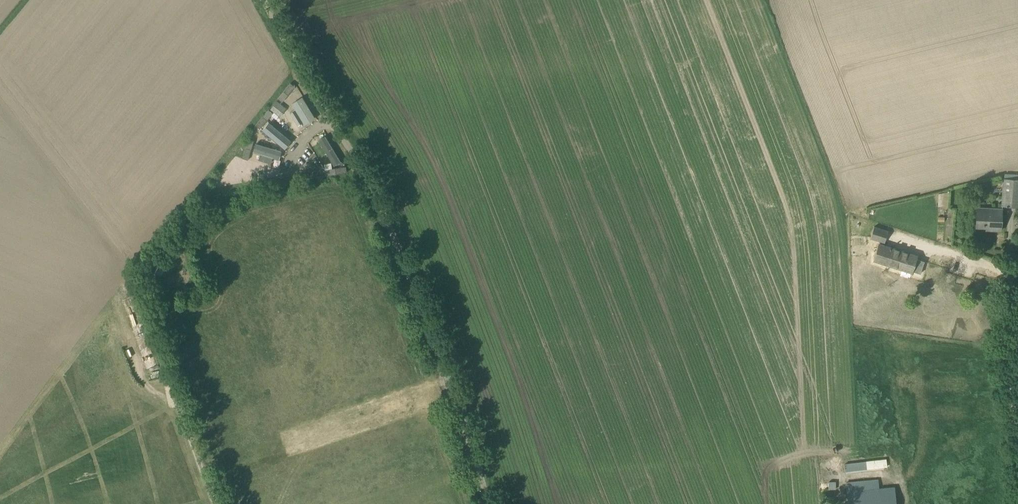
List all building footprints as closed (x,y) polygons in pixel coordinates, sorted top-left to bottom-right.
[(288,95),(295,87),(290,83),(283,91),(288,95)] [(305,124),(315,118),(303,97),(292,104),(296,110),(291,113),(296,122),(301,118),(305,124)] [(280,116),(280,115),(286,108),(277,100),(270,109),(280,116)] [(260,129),(267,120),(263,116),(256,125),(260,129)] [(291,141),(269,122),(262,130),(285,148),(291,141)] [(318,140),(334,166),(341,162),(325,136),(318,140)] [(247,144),(246,148),(251,149),(254,141),(248,139),(247,144)] [(256,144),(254,152),(260,154),(259,159),(270,163),(272,157),(279,159),(281,151),(256,144)] [(248,160),(248,159),(251,149),(246,148),(242,158),(248,160)] [(243,163),(240,175),(270,184),(274,172),(243,163)] [(1004,178),(1003,178),(1002,206),(1017,207),(1017,179),(1004,178)] [(937,192),(937,205),(948,204),(947,191),(937,192)] [(1001,230),(1002,211),(977,210),(976,227),(990,228),(990,230),(1001,230)] [(883,241),(887,229),(872,225),(869,238),(883,241)] [(916,258),(917,256),(879,244),(874,260),(912,272),(912,271),(921,273),(924,261),(916,258)] [(842,473),(885,471),(885,461),(841,463),(842,473)] [(879,487),(848,489),(849,503),(896,503),(895,485),(879,487)]
